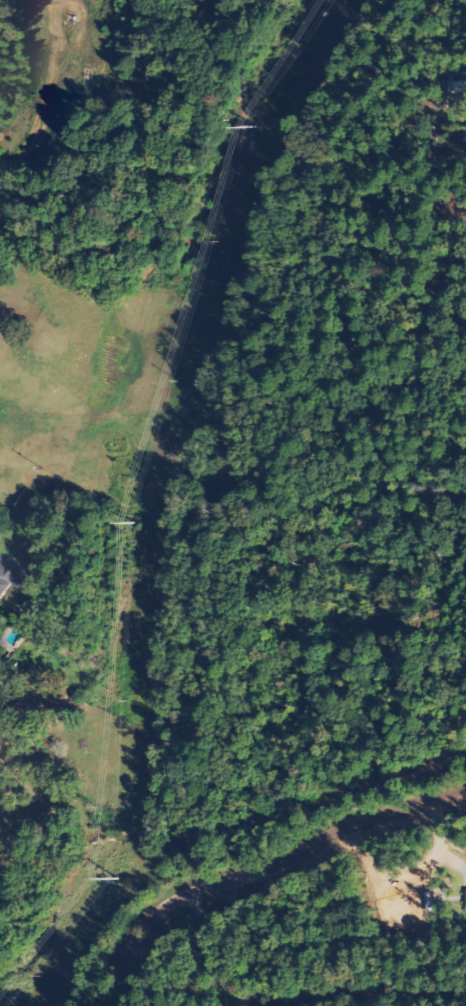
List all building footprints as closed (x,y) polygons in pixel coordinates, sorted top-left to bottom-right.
[(453,81),(454,94),(465,94),(465,81),(453,81)] [(0,553),(0,601),(3,604),(18,585),(23,588),(32,576),(12,560),(11,562),(0,553)]
